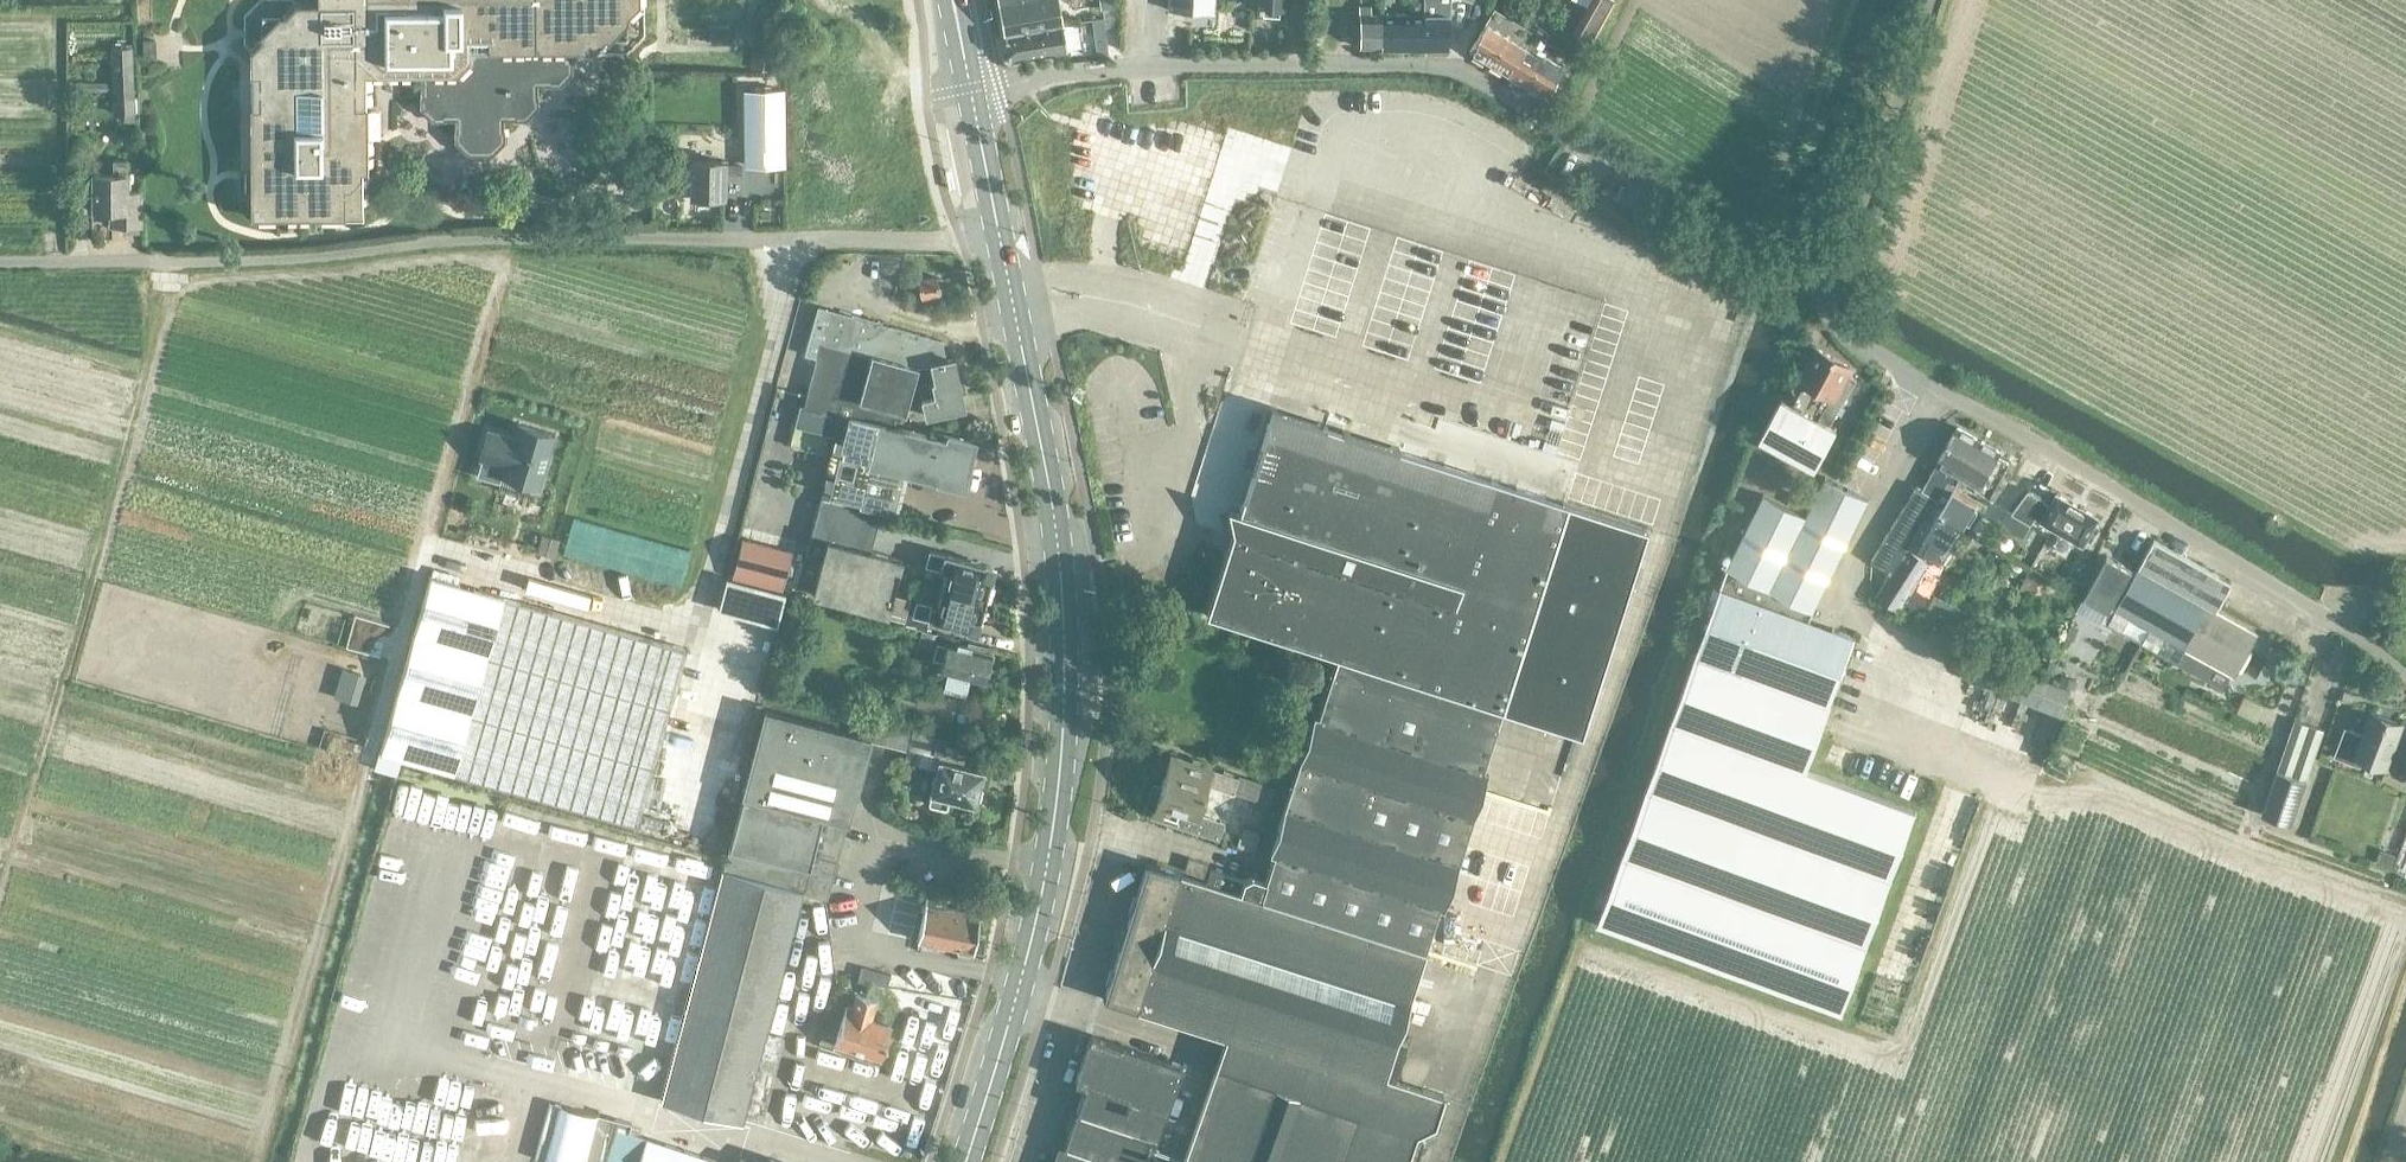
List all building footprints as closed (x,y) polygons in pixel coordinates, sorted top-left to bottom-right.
[(318,1),(295,1),(284,13),(278,13),(260,31),(260,37),(249,48),(249,73),(249,104),(250,215),(344,214),(344,213),(362,213),(362,169),(367,169),(366,72),(420,72),(420,93),(419,93),(419,106),(432,118),(446,118),(445,117),(454,117),(454,127),(454,140),(467,152),(491,152),(504,139),(504,126),(503,126),(503,117),(513,116),(513,118),(525,117),(538,105),(538,92),(537,92),(537,83),(546,82),(547,83),(559,83),(572,70),(572,58),(571,58),(570,48),(593,48),(604,37),(610,37),(627,18),(627,13),(639,2),(639,0),(318,0),(318,1)] [(1062,24),(1058,0),(998,0),(1004,33),(1062,24)] [(1169,8),(1213,12),(1214,0),(1169,0),(1169,8)] [(1424,47),(1447,48),(1447,17),(1450,15),(1450,3),(1440,3),(1440,0),(1423,0),(1423,13),(1424,47)] [(1515,20),(1494,7),(1468,50),(1505,73),(1524,42),(1523,42),(1536,23),(1546,0),(1532,0),(1528,9),(1531,11),(1524,25),(1515,20)] [(1588,3),(1574,30),(1592,40),(1613,0),(1587,0),(1588,3)] [(1381,46),(1381,13),(1372,13),(1371,5),(1359,5),(1359,46),(1381,46)] [(1381,13),(1381,46),(1424,47),(1423,13),(1381,13)] [(1062,24),(1004,33),(1004,34),(1005,34),(1009,56),(1081,44),(1077,22),(1062,24)] [(1555,45),(1543,37),(1548,30),(1536,23),(1523,42),(1524,42),(1505,73),(1545,96),(1562,68),(1546,59),(1555,45)] [(126,47),(112,48),(115,113),(123,113),(124,121),(134,120),(134,113),(136,112),(133,42),(126,42),(126,47)] [(786,162),(785,85),(744,85),(745,163),(786,162)] [(113,159),(112,173),(93,174),(93,210),(112,210),(112,225),(123,224),(124,232),(140,231),(140,189),(130,189),(129,159),(113,159)] [(724,164),(724,160),(692,160),(691,195),(723,196),(724,179),(740,179),(740,164),(724,164)] [(1367,262),(1370,253),(1327,240),(1324,249),(1367,262)] [(1326,269),(1313,313),(1327,317),(1340,274),(1326,269)] [(923,299),(940,295),(935,274),(918,278),(923,299)] [(819,306),(810,338),(824,342),(807,406),(839,415),(843,401),(851,403),(849,415),(879,422),(889,425),(889,424),(893,410),(905,413),(912,386),(926,335),(833,309),(833,310),(819,306)] [(926,335),(912,386),(917,384),(920,397),(925,415),(964,406),(953,356),(945,357),(941,339),(926,335)] [(1836,426),(1831,423),(1843,402),(1844,403),(1858,378),(1850,374),(1853,368),(1818,348),(1789,400),(1783,396),(1761,437),(1814,466),(1836,426)] [(1148,862),(1105,998),(1225,1037),(1381,1087),(1385,1074),(1395,1078),(1407,1042),(1396,1039),(1428,938),(1438,904),(1501,708),(1580,733),(1646,527),(1566,502),(1259,404),(1264,430),(1239,509),(1226,506),(1232,531),(1206,613),(1336,655),(1317,713),(1313,712),(1268,851),(1273,852),(1265,878),(1251,874),(1242,879),(1209,868),(1207,877),(1206,880),(1148,862)] [(869,464),(879,422),(849,415),(830,494),(858,500),(858,503),(893,511),(902,471),(869,464)] [(869,464),(902,471),(934,479),(934,481),(963,488),(974,440),(946,433),(944,438),(889,424),(889,425),(879,422),(869,464)] [(494,430),(485,459),(511,466),(508,477),(546,488),(561,433),(523,423),(519,437),(494,430)] [(1921,488),(1936,498),(1948,479),(1952,482),(1958,471),(1962,474),(1983,440),(1956,425),(1921,488)] [(1998,456),(1999,455),(2001,451),(1983,440),(1962,474),(1956,483),(1964,487),(1969,478),(1980,484),(1978,488),(1990,495),(2010,462),(1998,456)] [(1948,479),(1936,498),(1931,506),(1964,526),(1978,502),(1953,487),(1956,482),(1956,483),(1962,474),(1958,471),(1952,482),(1948,479)] [(1728,567),(1622,855),(1598,923),(1842,1012),(1916,810),(1807,770),(1831,703),(1838,683),(1856,634),(1810,617),(1869,499),(1825,477),(1806,514),(1765,494),(1728,567)] [(1916,485),(1871,559),(1891,571),(1931,506),(1936,498),(1921,488),(1916,485)] [(2083,544),(2087,538),(2091,540),(2099,525),(2095,523),(2099,516),(2083,508),(2084,507),(2072,501),(2057,493),(2051,503),(2044,500),(2045,498),(2028,489),(2013,512),(2031,523),(2035,517),(2083,544)] [(1949,548),(1950,549),(1964,526),(1931,506),(1891,571),(1892,572),(1878,595),(1899,608),(1905,598),(1923,605),(1939,566),(1936,565),(1940,559),(1942,560),(1949,548)] [(2022,536),(2031,523),(2013,512),(2007,508),(1999,523),(2022,536)] [(741,535),(731,572),(777,584),(787,548),(741,535)] [(2109,610),(2104,619),(2179,661),(2186,647),(2235,674),(2257,632),(2217,609),(2232,581),(2154,538),(2136,570),(2132,568),(2109,610)] [(903,618),(908,597),(893,592),(902,559),(827,539),(812,594),(903,618)] [(941,586),(985,598),(986,596),(990,593),(992,586),(990,581),(994,566),(943,552),(929,548),(924,564),(945,569),(941,586)] [(2107,554),(2084,596),(2109,610),(2132,568),(2107,554)] [(779,622),(787,589),(727,573),(719,606),(779,622)] [(685,647),(432,575),(382,750),(634,823),(685,647)] [(908,597),(903,618),(902,623),(922,629),(925,617),(976,630),(980,616),(985,613),(987,605),(985,600),(985,598),(941,586),(936,604),(915,599),(913,609),(907,607),(910,597),(908,597)] [(1949,630),(1960,635),(1968,620),(1957,614),(1960,607),(1934,594),(1922,618),(1948,631),(1949,630)] [(380,651),(390,621),(358,611),(349,641),(380,651)] [(945,641),(944,644),(936,641),(932,656),(940,658),(938,666),(986,680),(992,654),(945,641)] [(1969,677),(1978,680),(2063,713),(2071,689),(1978,653),(1969,677)] [(343,664),(336,693),(358,699),(366,670),(343,664)] [(939,723),(947,697),(920,689),(912,716),(939,723)] [(896,694),(892,708),(911,714),(915,700),(896,694)] [(2246,694),(2240,710),(2262,718),(2268,702),(2246,694)] [(855,795),(865,757),(870,737),(765,709),(742,795),(729,847),(833,875),(847,823),(846,822),(853,795),(855,795)] [(2363,758),(2387,767),(2403,723),(2371,711),(2363,733),(2345,726),(2334,755),(2361,765),(2363,758)] [(2295,719),(2262,813),(2292,822),(2324,729),(2295,719)] [(920,763),(922,748),(934,751),(938,735),(912,729),(905,760),(920,763)] [(983,768),(963,763),(964,757),(940,751),(929,791),(930,791),(928,801),(928,803),(929,803),(945,807),(946,806),(947,805),(949,796),(974,802),(983,768)] [(1210,765),(1172,752),(1161,785),(1152,782),(1144,806),(1153,809),(1151,815),(1217,837),(1222,821),(1195,813),(1204,784),(1232,793),(1237,777),(1210,768),(1210,765)] [(2393,868),(2405,873),(2405,835),(2393,868)] [(802,891),(827,898),(833,875),(729,847),(723,868),(661,1100),(741,1121),(802,891)] [(1184,869),(1203,875),(1208,862),(1188,856),(1184,869)] [(918,938),(917,939),(956,946),(958,952),(967,953),(971,949),(974,949),(983,950),(986,933),(977,932),(980,911),(978,911),(979,904),(962,901),(960,909),(944,906),(946,898),(935,895),(935,894),(927,892),(927,894),(928,894),(925,904),(926,904),(918,938)] [(887,988),(891,973),(861,966),(858,980),(887,988)] [(846,1004),(834,1043),(880,1057),(890,1024),(871,1018),(876,998),(856,992),(852,1005),(846,1004)] [(1063,1145),(1062,1145),(1056,1161),(1147,1161),(1164,1109),(1180,1064),(1121,1044),(1090,1034),(1073,1080),(1084,1084),(1063,1145)] [(1415,1132),(1434,1123),(1443,1093),(1395,1078),(1385,1074),(1381,1087),(1225,1037),(1181,1161),(1404,1161),(1415,1132)] [(583,1161),(723,1161),(647,1137),(628,1131),(631,1122),(596,1113),(583,1161)]
